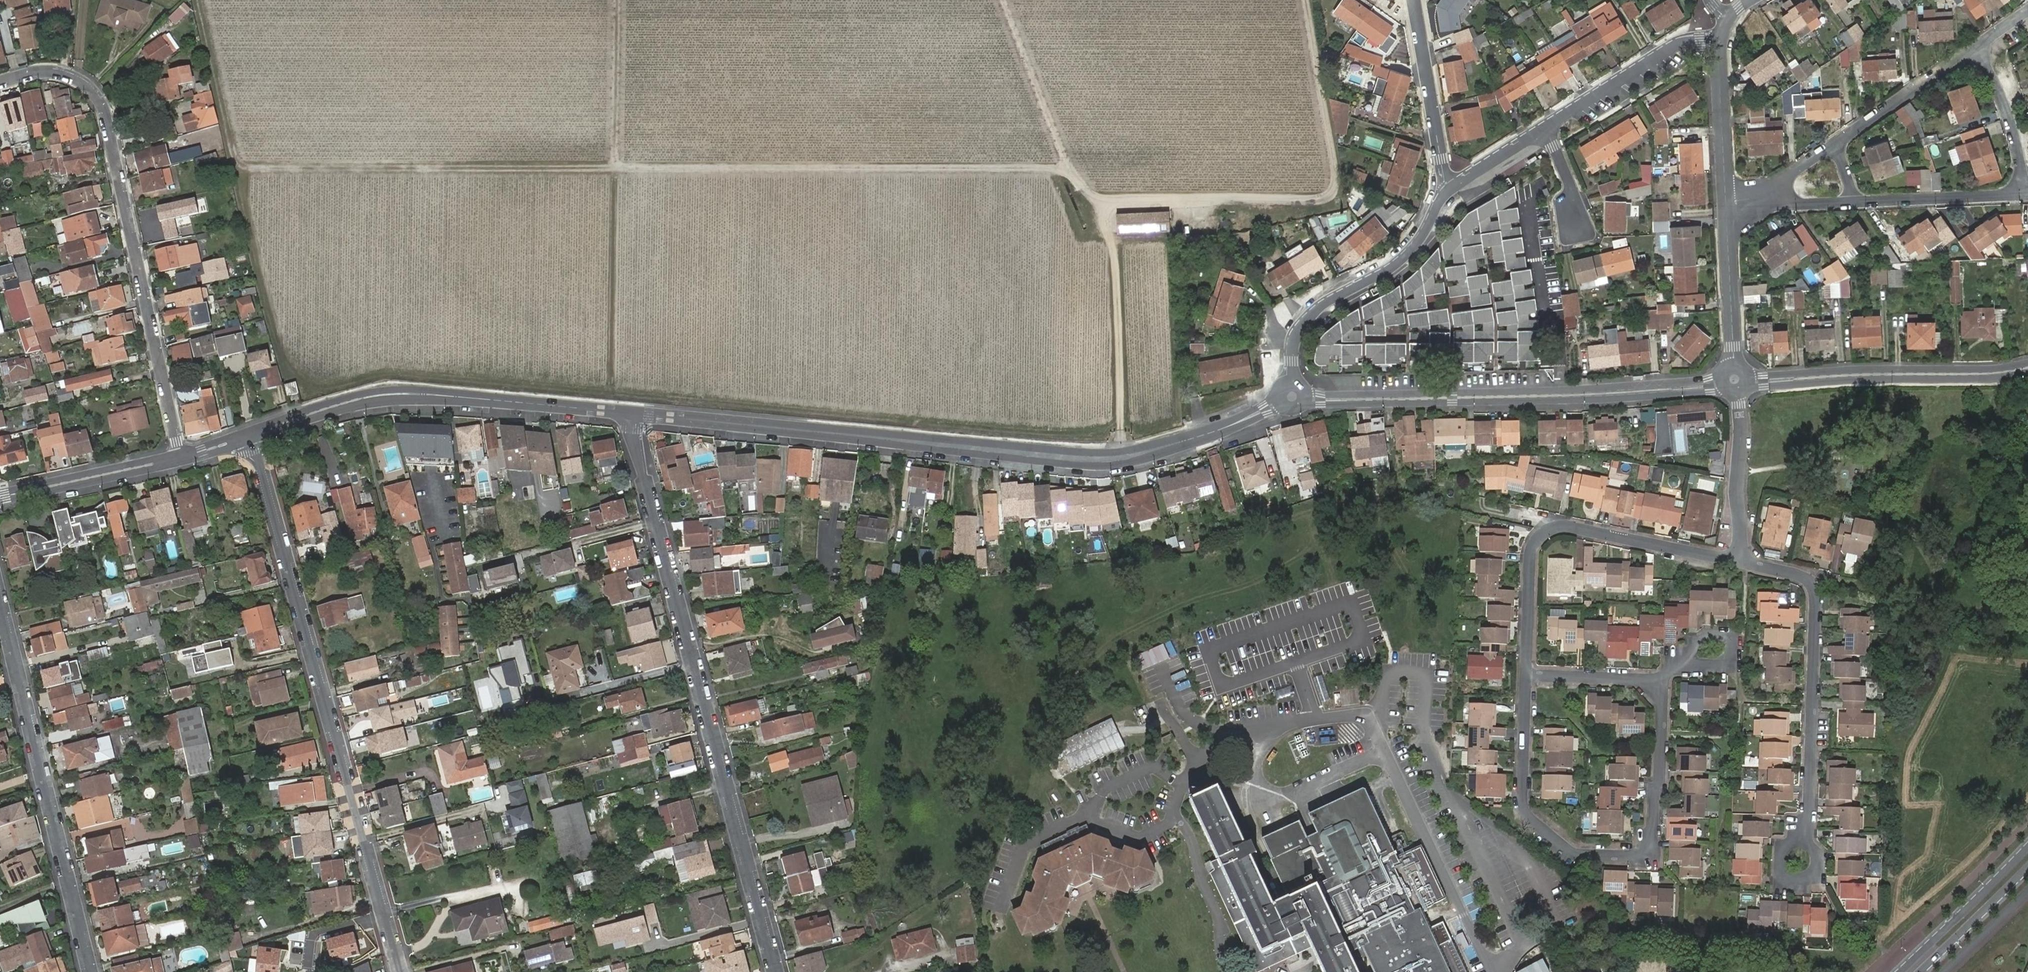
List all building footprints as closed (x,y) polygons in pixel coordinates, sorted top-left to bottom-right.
[(48,15),(70,12),(68,0),(45,0),(48,15)] [(128,0),(102,0),(95,18),(113,25),(116,17),(122,20),(124,17),(143,23),(148,8),(128,0)] [(175,24),(193,7),(187,0),(185,0),(168,16),(175,24)] [(1369,12),(1352,0),(1343,0),(1335,12),(1358,28),(1369,12)] [(1438,6),(1441,31),(1461,28),(1458,14),(1468,0),(1442,0),(1438,6)] [(1628,19),(1641,13),(1635,0),(1630,0),(1621,4),(1628,19)] [(1657,30),(1683,15),(1674,0),(1670,0),(1647,13),(1657,30)] [(1792,0),(1790,0),(1784,4),(1790,12),(1782,17),(1792,31),(1806,22),(1795,6),(1792,0)] [(1795,6),(1806,22),(1820,12),(1812,0),(1808,0),(1803,3),(1803,2),(1795,6)] [(1835,12),(1852,0),(1827,0),(1835,12)] [(1900,0),(1890,0),(1895,8),(1903,4),(1900,0)] [(1981,8),(1975,0),(1974,0),(1969,3),(1975,12),(1981,8)] [(2003,2),(2002,0),(1975,0),(1981,8),(1983,11),(1985,9),(1986,10),(1996,3),(1998,6),(2003,2)] [(31,6),(15,11),(17,18),(33,13),(31,6)] [(1514,24),(1533,15),(1530,8),(1511,17),(1514,24)] [(1906,11),(1907,29),(1916,29),(1916,10),(1907,10),(1906,11)] [(1898,30),(1907,29),(1906,11),(1897,17),(1898,30)] [(1392,28),(1369,12),(1358,28),(1380,44),(1392,28)] [(34,17),(18,20),(19,27),(43,23),(43,20),(34,22),(34,17)] [(1599,32),(1607,44),(1626,32),(1619,20),(1599,32)] [(1936,21),(1937,40),(1945,39),(1945,37),(1954,37),(1953,20),(1936,21)] [(1929,40),(1937,40),(1936,21),(1919,22),(1920,39),(1929,38),(1929,40)] [(43,23),(19,27),(23,48),(47,44),(43,23)] [(1857,24),(1848,30),(1856,42),(1862,38),(1864,36),(1857,24)] [(1454,35),(1458,45),(1472,40),(1468,30),(1454,35)] [(1576,36),(1579,41),(1582,39),(1579,35),(1580,34),(1577,30),(1573,33),(1576,36)] [(1856,42),(1848,30),(1840,36),(1848,47),(1856,42)] [(1355,32),(1351,41),(1362,46),(1366,37),(1355,32)] [(1587,55),(1607,44),(1599,32),(1580,43),(1587,55)] [(1472,40),(1477,51),(1483,49),(1483,48),(1485,47),(1483,43),(1487,41),(1483,34),(1472,40)] [(146,50),(156,64),(176,51),(166,36),(146,50)] [(1560,54),(1580,43),(1579,41),(1576,36),(1556,48),(1560,54)] [(1862,38),(1856,42),(1848,47),(1849,63),(1859,62),(1859,52),(1863,52),(1862,38)] [(1472,40),(1458,45),(1461,54),(1476,49),(1472,40)] [(1585,67),(1580,59),(1587,55),(1580,43),(1560,54),(1568,67),(1573,74),(1585,67)] [(1849,63),(1848,47),(1840,53),(1841,68),(1850,68),(1849,63)] [(1765,56),(1760,60),(1771,75),(1785,66),(1772,48),(1764,54),(1765,56)] [(1333,62),(1337,54),(1328,49),(1323,57),(1333,62)] [(1360,51),(1358,59),(1376,65),(1378,57),(1360,51)] [(1548,78),(1568,67),(1560,54),(1541,66),(1548,78)] [(1587,55),(1580,59),(1585,67),(1592,62),(1587,55)] [(1879,59),(1880,78),(1888,78),(1888,76),(1897,76),(1897,58),(1879,59)] [(1872,79),(1880,78),(1879,59),(1863,60),(1863,78),(1872,77),(1872,79)] [(1771,75),(1760,60),(1755,63),(1754,61),(1745,67),(1757,85),(1771,75)] [(1806,60),(1799,64),(1807,76),(1814,71),(1806,60)] [(1444,64),(1448,92),(1466,89),(1461,61),(1444,64)] [(1807,76),(1799,64),(1792,69),(1800,81),(1807,76)] [(1407,75),(1379,66),(1376,77),(1380,78),(1374,94),(1384,97),(1402,103),(1407,86),(1407,75)] [(1507,73),(1500,78),(1505,87),(1502,89),(1508,101),(1528,89),(1521,78),(1514,66),(1508,70),(1507,73)] [(1528,89),(1548,78),(1541,66),(1521,78),(1528,89)] [(171,80),(159,82),(160,91),(157,91),(159,102),(179,99),(177,85),(192,82),(189,68),(170,71),(171,80)] [(1800,100),(1799,82),(1791,87),(1792,101),(1800,100)] [(1954,107),(1972,101),(1970,95),(1972,95),(1969,85),(1949,92),(1954,107)] [(1791,87),(1783,93),(1782,93),(1783,108),(1793,107),(1792,101),(1791,87)] [(1656,103),(1650,107),(1657,121),(1665,117),(1689,103),(1680,88),(1656,102),(1656,103)] [(49,90),(44,92),(48,105),(53,103),(49,90)] [(1734,91),(1734,99),(1752,99),(1751,90),(1734,91)] [(22,95),(29,123),(45,120),(39,91),(22,95)] [(59,118),(60,121),(74,118),(83,116),(82,110),(73,112),(68,91),(56,93),(57,100),(55,101),(59,118)] [(192,107),(194,115),(197,114),(200,123),(198,123),(200,128),(216,123),(211,100),(209,94),(201,96),(203,104),(192,107)] [(1494,94),(1479,97),(1481,107),(1496,103),(1494,94)] [(1402,103),(1384,97),(1378,114),(1397,120),(1402,103)] [(1822,98),(1824,118),(1832,117),(1832,115),(1840,115),(1839,97),(1822,98)] [(1816,118),(1824,118),(1822,98),(1806,100),(1807,117),(1815,117),(1816,118)] [(0,104),(0,118),(4,134),(23,128),(16,99),(13,100),(0,104)] [(1347,104),(1330,99),(1332,112),(1347,116),(1347,104)] [(1974,107),(1972,101),(1954,107),(1959,123),(1979,117),(1976,106),(1974,107)] [(1735,102),(1735,113),(1745,112),(1744,102),(1735,102)] [(1909,102),(1903,107),(1912,121),(1919,119),(1909,102)] [(1764,106),(1750,107),(1751,124),(1749,124),(1751,154),(1761,153),(1761,149),(1767,150),(1766,131),(1764,117),(1764,106)] [(1903,107),(1897,111),(1906,126),(1912,121),(1903,107)] [(1484,136),(1479,108),(1453,112),(1455,126),(1457,140),(1484,136)] [(122,113),(125,120),(137,116),(134,109),(122,113)] [(1332,112),(1335,132),(1345,135),(1347,127),(1347,116),(1332,112)] [(1636,116),(1629,120),(1639,137),(1647,132),(1636,116)] [(1768,117),(1764,117),(1766,131),(1767,150),(1773,149),(1774,152),(1784,151),(1782,120),(1768,122),(1768,117)] [(75,155),(97,152),(95,141),(82,144),(81,137),(79,137),(74,118),(60,121),(60,125),(64,142),(72,140),(75,155)] [(1629,120),(1605,134),(1615,151),(1639,137),(1629,120)] [(1455,126),(1449,126),(1451,141),(1457,140),(1455,126)] [(1983,126),(1963,133),(1966,143),(1957,146),(1962,162),(1972,159),(1989,154),(1992,152),(1983,126)] [(1669,138),(1668,128),(1654,129),(1655,139),(1669,138)] [(58,159),(65,158),(60,133),(52,135),(52,139),(55,154),(56,159),(58,159)] [(1615,151),(1605,134),(1581,148),(1591,165),(1604,158),(1615,151)] [(1934,135),(1919,140),(1922,147),(1926,145),(1936,142),(1934,135)] [(1401,148),(1396,163),(1414,169),(1419,152),(1421,147),(1397,140),(1395,146),(1401,148)] [(1873,163),(1890,157),(1885,141),(1865,148),(1867,155),(1862,157),(1864,166),(1873,163)] [(1682,173),(1702,172),(1700,143),(1680,144),(1682,173)] [(1929,146),(1931,157),(1939,156),(1937,144),(1929,146)] [(1935,171),(1926,145),(1922,147),(1930,170),(1931,173),(1935,171)] [(137,154),(142,172),(157,168),(157,167),(170,164),(166,146),(137,154)] [(191,151),(179,154),(181,160),(194,157),(194,155),(201,153),(199,146),(190,148),(191,151)] [(1615,151),(1604,158),(1608,165),(1619,158),(1615,151)] [(24,165),(36,163),(34,154),(15,159),(11,152),(2,154),(3,160),(0,161),(0,170),(24,165)] [(34,154),(36,163),(42,162),(45,161),(44,156),(44,152),(34,154)] [(65,159),(67,168),(68,168),(70,177),(79,175),(80,176),(88,174),(86,164),(96,162),(94,154),(65,159)] [(196,167),(217,162),(216,154),(194,158),(196,167)] [(1991,159),(1989,154),(1972,159),(1977,175),(1998,168),(1994,158),(1991,159)] [(1452,156),(1452,169),(1463,169),(1463,156),(1452,156)] [(1896,173),(1890,157),(1873,163),(1875,169),(1872,170),(1876,180),(1896,173)] [(60,173),(61,176),(69,174),(68,168),(67,168),(65,159),(65,158),(58,159),(60,173)] [(26,177),(45,174),(44,170),(51,169),(52,174),(60,173),(58,159),(56,159),(45,161),(42,162),(36,163),(24,165),(26,177)] [(1393,173),(1388,189),(1406,195),(1414,169),(1396,163),(1386,160),(1383,170),(1393,173)] [(142,175),(144,185),(147,185),(148,192),(164,189),(164,187),(172,185),(168,169),(142,175)] [(1354,169),(1351,178),(1363,183),(1366,174),(1354,169)] [(1931,190),(1931,173),(1930,170),(1920,170),(1921,190),(1931,190)] [(1704,200),(1702,172),(1682,173),(1683,202),(1704,200)] [(1939,173),(1931,173),(1931,190),(1940,189),(1939,173)] [(1599,186),(1602,193),(1617,188),(1613,180),(1599,186)] [(1651,192),(1650,183),(1626,189),(1628,197),(1651,192)] [(98,185),(70,191),(74,206),(90,203),(101,200),(98,185)] [(1514,185),(1496,196),(1497,209),(1508,208),(1507,202),(1516,197),(1514,185)] [(1475,188),(1462,193),(1468,207),(1481,201),(1475,188)] [(209,192),(163,203),(166,215),(163,215),(167,233),(187,228),(184,212),(201,208),(202,212),(212,209),(209,192)] [(1479,219),(1481,232),(1500,230),(1499,221),(1490,222),(1490,214),(1497,209),(1496,196),(1478,206),(1479,219)] [(1632,202),(1607,201),(1606,230),(1624,231),(1624,215),(1631,216),(1632,202)] [(76,215),(91,211),(90,203),(74,206),(76,215)] [(1468,212),(1458,222),(1462,246),(1482,242),(1481,232),(1473,234),(1471,225),(1479,219),(1478,206),(1468,212)] [(1508,208),(1497,209),(1499,221),(1500,230),(1501,239),(1522,236),(1520,226),(1511,227),(1510,218),(1519,217),(1518,206),(1508,208)] [(1652,211),(1652,221),(1668,220),(1668,210),(1652,211)] [(1144,211),(1119,212),(1120,230),(1145,229),(1144,211)] [(1169,211),(1144,211),(1145,229),(1170,228),(1169,211)] [(1381,213),(1362,229),(1374,243),(1387,232),(1385,229),(1391,223),(1381,213)] [(76,226),(78,237),(75,237),(76,240),(100,234),(95,214),(71,220),(72,227),(76,226)] [(0,220),(0,222),(0,223),(0,243),(4,242),(7,251),(9,258),(28,253),(21,228),(18,229),(15,216),(0,220)] [(1986,220),(1980,224),(1990,240),(1999,235),(2001,239),(2006,235),(2013,235),(2013,216),(1995,217),(1987,222),(1986,220)] [(1324,235),(1318,217),(1311,220),(1318,237),(1324,235)] [(1652,221),(1653,232),(1668,231),(1668,220),(1652,221)] [(1917,223),(1911,228),(1921,244),(1935,235),(1926,220),(1918,225),(1917,223)] [(1458,222),(1441,243),(1443,257),(1451,248),(1454,265),(1464,264),(1462,246),(1458,222)] [(1847,227),(1841,231),(1851,247),(1865,238),(1856,223),(1848,228),(1847,227)] [(1699,224),(1672,226),(1674,265),(1694,264),(1695,264),(1693,234),(1700,234),(1699,224)] [(1990,240),(1980,224),(1973,228),(1974,230),(1966,235),(1976,249),(1990,240)] [(1921,244),(1911,228),(1904,232),(1905,234),(1896,239),(1906,253),(1921,244)] [(1374,243),(1362,229),(1342,246),(1351,256),(1358,251),(1360,254),(1374,243)] [(1482,242),(1491,242),(1494,262),(1505,260),(1501,239),(1500,230),(1481,232),(1482,242)] [(1773,239),(1786,259),(1802,248),(1789,231),(1780,237),(1779,235),(1773,239)] [(1851,247),(1841,231),(1834,235),(1835,236),(1827,241),(1836,256),(1851,247)] [(207,241),(205,233),(192,236),(194,243),(207,241)] [(67,245),(71,265),(88,261),(88,259),(92,258),(93,259),(103,257),(102,255),(105,254),(108,247),(110,247),(107,235),(67,245)] [(1522,236),(1501,239),(1505,260),(1506,269),(1526,266),(1525,256),(1516,257),(1514,248),(1523,247),(1522,236)] [(1612,240),(1613,248),(1627,245),(1626,238),(1612,240)] [(1770,269),(1786,259),(1773,239),(1768,243),(1770,245),(1759,252),(1770,269)] [(1893,241),(1886,246),(1896,262),(1907,262),(1893,241)] [(1484,253),(1482,242),(1462,246),(1464,264),(1466,276),(1478,274),(1478,272),(1475,255),(1484,254),(1484,253)] [(1947,249),(1953,260),(1966,259),(1959,248),(1956,244),(1947,249)] [(1959,248),(1966,259),(1974,259),(1965,244),(1959,248)] [(161,272),(191,265),(189,253),(179,255),(177,246),(156,251),(161,272)] [(1420,266),(1425,294),(1445,292),(1443,281),(1434,282),(1432,269),(1440,260),(1438,246),(1420,266)] [(1896,262),(1886,246),(1877,251),(1885,263),(1896,262)] [(1312,248),(1290,261),(1299,277),(1314,268),(1312,264),(1320,261),(1312,248)] [(1629,249),(1602,255),(1606,275),(1633,269),(1629,249)] [(1606,275),(1602,255),(1574,261),(1580,289),(1595,285),(1594,278),(1606,275)] [(204,264),(206,274),(202,275),(204,283),(227,278),(224,260),(204,264)] [(1299,277),(1290,261),(1269,274),(1276,286),(1283,283),(1284,285),(1299,277)] [(1835,262),(1828,266),(1837,281),(1845,278),(1835,262)] [(13,273),(11,264),(0,267),(0,275),(13,273)] [(1466,276),(1464,264),(1454,265),(1444,266),(1446,277),(1455,276),(1456,285),(1447,286),(1449,296),(1468,294),(1466,276)] [(1675,271),(1677,303),(1704,302),(1703,293),(1696,293),(1694,264),(1674,265),(1675,271)] [(1874,268),(1875,283),(1883,283),(1882,265),(1874,268)] [(1420,266),(1402,282),(1405,294),(1413,288),(1414,297),(1405,299),(1407,310),(1427,306),(1425,294),(1420,266)] [(1837,281),(1828,266),(1821,271),(1829,284),(1836,281),(1837,281)] [(99,287),(95,267),(71,273),(73,282),(69,283),(70,289),(67,290),(68,293),(76,291),(76,292),(99,287)] [(1532,279),(1531,268),(1510,271),(1511,278),(1515,300),(1535,297),(1533,287),(1524,289),(1523,280),(1532,279)] [(1245,277),(1225,270),(1216,296),(1220,299),(1238,304),(1244,288),(1241,287),(1245,277)] [(1886,285),(1897,285),(1896,270),(1885,271),(1886,285)] [(73,282),(71,273),(64,274),(67,290),(70,289),(69,283),(73,282)] [(1478,274),(1466,276),(1468,294),(1470,306),(1491,303),(1490,292),(1480,294),(1479,285),(1488,283),(1487,273),(1478,274)] [(1606,275),(1594,278),(1595,285),(1608,283),(1606,275)] [(1948,295),(1956,294),(1955,280),(1952,280),(1952,275),(1947,276),(1948,295)] [(1515,300),(1511,278),(1492,281),(1493,292),(1502,290),(1504,299),(1494,301),(1496,311),(1515,308),(1515,300)] [(1845,278),(1837,281),(1836,281),(1838,298),(1846,297),(1845,278)] [(4,282),(5,290),(18,288),(17,280),(4,282)] [(1838,298),(1836,281),(1829,284),(1828,284),(1830,299),(1838,298)] [(30,282),(20,284),(21,288),(28,308),(38,306),(30,282)] [(1391,290),(1381,295),(1385,325),(1405,322),(1404,311),(1395,312),(1393,301),(1401,296),(1399,284),(1391,290)] [(122,296),(120,286),(89,293),(91,301),(99,299),(102,310),(121,306),(119,297),(122,296)] [(1744,287),(1744,295),(1759,295),(1759,286),(1744,287)] [(28,308),(21,288),(6,292),(20,330),(34,326),(28,308)] [(204,289),(178,295),(179,298),(177,299),(178,301),(176,302),(176,304),(177,310),(203,304),(202,299),(205,298),(204,289)] [(1783,309),(1792,309),(1790,293),(1781,294),(1783,309)] [(1790,293),(1792,309),(1801,309),(1799,293),(1790,293)] [(179,298),(178,295),(165,297),(166,306),(176,304),(176,302),(178,301),(177,299),(179,298)] [(1361,305),(1363,316),(1372,312),(1373,323),(1364,323),(1365,334),(1386,334),(1385,325),(1381,295),(1361,305)] [(1744,295),(1744,304),(1760,303),(1759,295),(1744,295)] [(1216,296),(1214,296),(1208,313),(1210,313),(1206,323),(1228,330),(1231,320),(1233,321),(1238,304),(1220,299),(1216,296)] [(237,301),(242,315),(254,311),(250,297),(237,301)] [(1536,308),(1535,297),(1515,300),(1515,308),(1517,320),(1517,330),(1538,329),(1538,319),(1528,319),(1528,314),(1527,310),(1536,308)] [(99,299),(91,301),(94,313),(102,310),(99,299)] [(213,309),(226,306),(225,300),(212,302),(213,309)] [(1571,301),(1562,302),(1564,317),(1573,316),(1571,301)] [(1606,313),(1615,311),(1614,303),(1605,305),(1606,313)] [(1667,313),(1672,312),(1672,304),(1657,305),(1657,313),(1667,313)] [(50,328),(42,305),(38,306),(28,308),(34,326),(36,332),(50,328)] [(165,314),(167,323),(183,320),(183,321),(187,322),(188,322),(189,329),(197,327),(195,316),(205,313),(203,306),(165,314)] [(1483,329),(1473,330),(1473,340),(1493,340),(1493,317),(1492,306),(1472,309),(1472,311),(1472,320),(1483,319),(1483,323),(1483,329)] [(1340,319),(1341,332),(1341,341),(1362,340),(1362,329),(1354,329),(1352,323),(1360,318),(1358,307),(1350,311),(1340,319)] [(1427,310),(1429,321),(1437,320),(1438,325),(1438,330),(1449,330),(1449,323),(1447,307),(1427,310)] [(1515,308),(1496,311),(1496,321),(1505,320),(1506,329),(1496,330),(1496,340),(1517,339),(1517,330),(1517,320),(1515,308)] [(1974,316),(1961,316),(1961,336),(1983,335),(1983,337),(1993,337),(1993,308),(1974,309),(1974,316)] [(1452,331),(1453,341),(1473,340),(1473,330),(1472,320),(1472,311),(1472,309),(1451,312),(1452,323),(1462,322),(1462,330),(1452,331)] [(1409,331),(1409,341),(1429,341),(1429,331),(1429,326),(1427,310),(1407,313),(1409,324),(1418,322),(1418,331),(1409,331)] [(1550,332),(1565,330),(1562,310),(1548,311),(1550,332)] [(1667,328),(1667,313),(1657,313),(1658,328),(1667,328)] [(1573,316),(1564,317),(1565,330),(1575,329),(1573,316)] [(1851,346),(1866,344),(1863,317),(1860,317),(1860,316),(1852,316),(1852,318),(1849,318),(1851,346)] [(1863,317),(1866,344),(1881,343),(1878,316),(1863,317)] [(1908,316),(1908,346),(1932,346),(1932,343),(1940,343),(1939,331),(1932,331),(1932,323),(1915,323),(1915,316),(1908,316)] [(111,339),(134,333),(131,324),(126,325),(124,317),(107,321),(111,339)] [(1324,331),(1320,336),(1333,337),(1341,332),(1340,319),(1324,331)] [(225,328),(239,326),(238,320),(224,322),(225,328)] [(78,336),(96,330),(94,321),(75,327),(78,336)] [(1805,323),(1803,324),(1804,331),(1805,349),(1820,348),(1818,330),(1817,322),(1805,323)] [(1694,325),(1675,347),(1690,361),(1709,339),(1694,325)] [(214,334),(219,358),(247,350),(241,327),(214,334)] [(20,332),(27,353),(40,349),(33,328),(20,332)] [(1818,330),(1820,348),(1834,346),(1833,328),(1818,330)] [(1538,329),(1517,330),(1517,339),(1517,350),(1518,360),(1538,360),(1538,349),(1528,349),(1529,340),(1538,340),(1538,329)] [(1429,341),(1429,351),(1435,351),(1440,351),(1440,341),(1449,341),(1449,330),(1438,330),(1429,331),(1429,341)] [(45,331),(36,333),(43,354),(52,352),(47,337),(45,331)] [(1771,333),(1773,351),(1788,350),(1786,332),(1771,333)] [(1758,352),(1773,351),(1771,333),(1757,333),(1756,335),(1750,336),(1751,350),(1758,351),(1758,352)] [(93,335),(82,336),(83,344),(94,342),(93,335)] [(213,337),(190,343),(194,357),(217,352),(213,337)] [(98,347),(103,363),(126,357),(122,339),(94,346),(95,348),(98,347)] [(1517,339),(1496,340),(1496,351),(1506,350),(1507,360),(1512,360),(1518,360),(1517,350),(1517,339)] [(1473,340),(1453,341),(1453,352),(1463,352),(1463,361),(1468,361),(1473,361),(1479,361),(1484,361),(1484,351),(1493,351),(1493,340),(1473,340)] [(1618,343),(1620,364),(1649,360),(1647,340),(1618,343)] [(1429,341),(1409,341),(1409,353),(1418,352),(1419,362),(1424,362),(1429,362),(1429,354),(1429,351),(1429,341)] [(1341,342),(1341,343),(1341,354),(1341,359),(1341,363),(1347,364),(1352,363),(1352,354),(1362,353),(1362,343),(1341,342)] [(1385,342),(1365,342),(1365,354),(1374,353),(1375,363),(1380,363),(1385,363),(1385,342)] [(1406,342),(1385,342),(1385,363),(1391,362),(1396,362),(1396,353),(1406,353),(1406,342)] [(1204,343),(1191,343),(1191,352),(1204,352),(1204,343)] [(1338,354),(1341,354),(1341,343),(1329,343),(1317,343),(1316,346),(1314,355),(1314,358),(1314,360),(1315,362),(1317,363),(1319,364),(1326,364),(1326,354),(1338,354)] [(1592,367),(1620,364),(1618,343),(1589,347),(1592,367)] [(171,349),(177,374),(194,370),(189,345),(171,349)] [(46,365),(62,361),(60,352),(43,356),(46,365)] [(266,352),(248,356),(251,370),(256,369),(258,376),(267,374),(265,368),(263,359),(267,359),(266,352)] [(1248,354),(1218,359),(1199,362),(1203,383),(1251,374),(1248,354)] [(23,360),(8,364),(13,383),(28,379),(23,360)] [(66,381),(68,389),(59,391),(62,401),(73,398),(71,391),(112,381),(110,372),(66,381)] [(286,386),(289,396),(299,393),(297,384),(286,386)] [(267,391),(260,393),(263,406),(270,404),(267,391)] [(39,392),(27,395),(30,406),(42,402),(39,392)] [(213,396),(203,399),(210,432),(220,430),(213,396)] [(210,432),(203,399),(197,400),(198,404),(182,407),(189,436),(210,432)] [(118,416),(111,417),(115,435),(147,428),(141,402),(132,405),(133,406),(134,412),(118,416)] [(1662,447),(1671,446),(1669,423),(1682,422),(1682,424),(1698,422),(1699,421),(1711,419),(1710,405),(1697,406),(1697,404),(1680,406),(1680,408),(1668,409),(1668,412),(1652,413),(1655,439),(1654,441),(1661,440),(1662,447)] [(117,410),(118,416),(134,412),(133,406),(117,410)] [(68,455),(64,437),(59,415),(48,418),(51,430),(38,433),(41,451),(51,449),(49,443),(55,441),(57,447),(59,457),(68,455)] [(1605,419),(1601,420),(1594,420),(1595,424),(1587,424),(1588,440),(1596,440),(1596,444),(1614,442),(1613,419),(1605,419)] [(1554,435),(1560,435),(1560,421),(1538,422),(1538,444),(1554,443),(1554,435)] [(1583,442),(1582,421),(1560,421),(1560,435),(1566,435),(1567,442),(1583,442)] [(1325,423),(1303,427),(1308,451),(1310,460),(1313,463),(1322,461),(1319,449),(1329,447),(1325,423)] [(1433,424),(1434,447),(1474,446),(1473,426),(1473,425),(1446,426),(1445,423),(1433,424)] [(1396,428),(1397,449),(1402,449),(1403,453),(1402,453),(1402,457),(1403,457),(1403,462),(1425,461),(1425,455),(1434,455),(1434,447),(1433,424),(1421,424),(1421,442),(1417,442),(1417,446),(1412,446),(1412,442),(1412,424),(1407,424),(1407,427),(1403,427),(1396,428)] [(1495,425),(1495,438),(1501,438),(1501,446),(1517,446),(1517,424),(1495,425)] [(429,426),(395,425),(407,466),(434,467),(455,467),(451,427),(429,426)] [(1489,438),(1495,438),(1495,425),(1473,426),(1474,446),(1473,448),(1490,447),(1489,438)] [(485,427),(490,454),(496,453),(495,449),(497,448),(494,426),(485,427)] [(1308,451),(1303,427),(1282,432),(1287,456),(1308,451)] [(458,432),(461,453),(480,450),(476,428),(458,432)] [(499,428),(507,470),(532,472),(530,463),(525,433),(525,430),(499,428)] [(557,432),(563,462),(570,461),(569,454),(579,451),(575,429),(557,432)] [(1387,456),(1385,444),(1376,445),(1374,430),(1359,432),(1361,447),(1351,448),(1353,460),(1369,458),(1387,456)] [(93,452),(87,432),(64,437),(68,455),(68,458),(93,452)] [(558,476),(550,436),(525,433),(530,463),(532,472),(532,474),(558,476)] [(9,436),(0,438),(0,460),(1,463),(1,466),(26,460),(21,443),(11,446),(9,436)] [(616,457),(613,441),(593,445),(596,461),(599,460),(601,468),(616,465),(614,457),(616,457)] [(682,447),(658,454),(661,467),(666,466),(668,473),(679,471),(677,464),(686,462),(682,447)] [(791,451),(789,477),(810,478),(812,452),(791,451)] [(471,453),(472,461),(483,460),(482,452),(471,453)] [(1208,457),(1230,519),(1238,517),(1228,489),(1216,454),(1208,457)] [(1387,464),(1387,456),(1369,458),(1370,466),(1387,464)] [(1252,468),(1248,457),(1237,461),(1246,490),(1268,483),(1262,465),(1252,468)] [(755,480),(753,458),(716,461),(719,484),(755,480)] [(1370,466),(1369,458),(1353,460),(1354,468),(1370,466)] [(857,465),(823,460),(821,500),(852,503),(857,465)] [(690,478),(686,462),(677,464),(679,471),(668,473),(670,482),(674,481),(690,478)] [(1639,465),(1637,479),(1648,481),(1650,466),(1639,465)] [(666,466),(661,467),(665,483),(670,482),(668,473),(666,466)] [(763,467),(756,467),(757,492),(762,492),(762,491),(768,492),(768,494),(777,494),(778,466),(770,466),(769,467),(763,467)] [(1506,489),(1522,492),(1522,488),(1526,471),(1506,467),(1485,468),(1485,490),(1501,489),(1502,486),(1506,486),(1506,489)] [(1530,467),(1526,488),(1554,495),(1553,499),(1561,501),(1566,475),(1530,467)] [(479,495),(491,493),(489,469),(476,470),(479,495)] [(716,469),(692,476),(698,502),(707,499),(707,501),(710,500),(714,518),(724,517),(726,517),(725,507),(719,484),(716,469)] [(932,472),(912,469),(910,486),(916,487),(915,493),(910,492),(908,505),(927,508),(928,498),(929,494),(932,472)] [(1201,470),(1193,472),(1194,474),(1200,497),(1201,500),(1211,498),(1210,495),(1218,493),(1210,470),(1202,472),(1201,470)] [(945,474),(932,472),(929,494),(936,495),(936,499),(944,500),(945,495),(942,495),(945,474)] [(1185,474),(1177,476),(1177,479),(1184,502),(1184,505),(1194,502),(1193,499),(1200,497),(1194,474),(1185,477),(1185,474)] [(1600,509),(1604,488),(1606,479),(1583,474),(1583,477),(1574,475),(1570,494),(1586,497),(1586,501),(1592,502),(1592,507),(1600,509)] [(222,480),(226,500),(232,499),(248,496),(243,475),(222,480)] [(676,491),(692,487),(690,478),(674,481),(676,491)] [(1168,479),(1159,481),(1168,510),(1177,507),(1176,504),(1184,502),(1177,479),(1169,482),(1168,479)] [(665,483),(668,494),(676,491),(674,481),(670,482),(665,483)] [(410,483),(386,490),(394,521),(401,525),(419,519),(410,483)] [(1008,484),(1000,485),(1003,518),(1020,516),(1017,489),(1008,490),(1008,484)] [(819,486),(812,485),(811,497),(819,498),(819,486)] [(1025,491),(1025,485),(1017,486),(1017,489),(1020,516),(1020,519),(1037,517),(1034,490),(1025,491)] [(178,522),(169,487),(160,489),(161,492),(151,495),(159,527),(178,522)] [(462,504),(475,502),(474,487),(460,489),(462,504)] [(1051,491),(1042,492),(1041,487),(1034,487),(1037,520),(1053,519),(1051,491)] [(1066,489),(1051,487),(1053,519),(1054,523),(1069,522),(1066,489)] [(536,493),(543,524),(564,519),(557,488),(536,493)] [(1600,509),(1600,510),(1614,513),(1623,515),(1639,519),(1643,497),(1604,488),(1600,509)] [(355,512),(350,489),(339,492),(351,542),(361,539),(360,530),(377,527),(374,509),(355,512)] [(1076,490),(1066,489),(1069,522),(1070,525),(1086,523),(1083,492),(1076,493),(1076,490)] [(1102,522),(1098,491),(1087,490),(1088,492),(1083,492),(1086,523),(1102,522)] [(1114,490),(1098,491),(1102,522),(1120,518),(1114,490)] [(198,491),(177,496),(186,529),(180,531),(190,570),(201,568),(199,561),(205,559),(201,543),(197,528),(204,526),(200,508),(202,507),(198,491)] [(1126,499),(1132,524),(1159,517),(1152,492),(1126,499)] [(1690,493),(1689,496),(1682,530),(1707,535),(1710,521),(1707,520),(1708,516),(1711,517),(1714,498),(1713,498),(1690,493)] [(612,494),(599,497),(601,506),(607,505),(614,503),(612,494)] [(1643,497),(1639,519),(1654,522),(1655,519),(1660,520),(1659,523),(1678,527),(1681,512),(1671,510),(1673,500),(1644,494),(1643,497)] [(135,505),(142,533),(158,529),(151,500),(141,502),(142,504),(135,505)] [(97,513),(107,511),(104,501),(92,511),(92,514),(82,516),(81,514),(75,515),(76,521),(73,521),(73,520),(71,521),(68,510),(53,513),(59,539),(61,549),(68,544),(69,547),(88,542),(86,535),(101,531),(100,527),(106,526),(104,517),(98,518),(97,513)] [(108,505),(117,543),(120,543),(119,537),(124,536),(119,513),(128,511),(125,501),(108,505)] [(627,518),(622,501),(619,502),(607,505),(601,506),(603,514),(604,513),(604,514),(600,515),(599,512),(590,515),(593,526),(627,518)] [(777,513),(784,513),(785,501),(778,501),(777,513)] [(293,509),(301,540),(306,539),(305,535),(308,534),(307,531),(321,526),(331,559),(346,555),(341,533),(339,534),(334,519),(336,519),(335,513),(319,517),(315,503),(293,509)] [(1771,507),(1762,544),(1783,549),(1792,511),(1771,507)] [(985,508),(988,541),(998,540),(996,508),(985,508)] [(1257,512),(1247,515),(1250,524),(1260,521),(1257,512)] [(885,542),(888,520),(859,516),(857,538),(885,542)] [(702,522),(686,523),(686,538),(690,538),(690,545),(709,544),(708,543),(708,529),(716,528),(725,528),(724,517),(714,518),(702,519),(702,522)] [(976,518),(956,517),(955,554),(975,555),(976,518)] [(1822,560),(1833,562),(1836,547),(1826,544),(1831,523),(1811,519),(1805,545),(1812,547),(1812,550),(1815,551),(1814,555),(1823,557),(1822,560)] [(1856,528),(1841,525),(1837,542),(1844,544),(1843,550),(1845,553),(1848,554),(1846,560),(1857,562),(1859,557),(1863,557),(1864,551),(1868,549),(1870,542),(1872,542),(1875,528),(1872,523),(1858,520),(1856,528)] [(571,532),(572,540),(587,536),(584,528),(571,532)] [(716,528),(708,529),(708,543),(716,543),(716,528)] [(27,532),(36,571),(37,571),(42,570),(45,568),(45,567),(47,573),(66,568),(61,549),(59,539),(49,541),(48,539),(45,535),(39,532),(33,530),(30,531),(27,532)] [(1481,532),(1481,556),(1487,556),(1505,556),(1505,553),(1505,541),(1509,541),(1509,533),(1491,533),(1481,532)] [(761,544),(777,542),(777,535),(760,536),(761,544)] [(6,542),(13,570),(30,566),(23,536),(13,538),(13,540),(6,542)] [(414,539),(419,558),(428,556),(423,537),(414,539)] [(460,542),(443,545),(452,594),(469,591),(460,542)] [(636,564),(632,543),(607,549),(613,570),(636,564)] [(739,546),(721,548),(722,555),(740,553),(739,546)] [(711,550),(692,552),(694,571),(719,568),(718,555),(722,555),(721,548),(711,549),(711,550)] [(151,550),(142,552),(148,572),(157,569),(151,550)] [(369,550),(343,557),(348,574),(374,567),(369,550)] [(918,561),(934,562),(935,551),(919,550),(918,561)] [(987,566),(987,550),(978,550),(979,567),(987,566)] [(1604,586),(1605,567),(1597,567),(1591,566),(1591,563),(1591,550),(1583,550),(1582,574),(1582,585),(1590,585),(1602,586),(1604,586)] [(936,551),(935,567),(952,567),(953,552),(936,551)] [(569,552),(539,560),(544,578),(573,571),(569,552)] [(247,562),(254,586),(272,582),(269,572),(267,573),(264,563),(266,562),(264,554),(240,560),(241,564),(247,562)] [(1478,563),(1477,579),(1479,579),(1499,580),(1502,579),(1502,576),(1502,564),(1505,564),(1506,556),(1505,556),(1487,556),(1487,563),(1478,563)] [(1570,588),(1570,578),(1571,561),(1550,561),(1548,596),(1570,597),(1570,588)] [(891,565),(892,575),(900,574),(899,564),(891,565)] [(586,565),(576,567),(579,582),(589,580),(586,565)] [(866,565),(865,577),(882,578),(883,566),(866,565)] [(1628,570),(1628,565),(1620,565),(1620,567),(1609,567),(1605,567),(1604,586),(1604,589),(1620,589),(1620,584),(1628,584),(1628,570)] [(514,566),(482,574),(487,591),(519,583),(514,566)] [(643,567),(604,577),(606,586),(603,590),(605,596),(609,598),(612,607),(650,596),(649,590),(641,586),(636,587),(631,592),(627,592),(625,582),(628,581),(635,582),(640,581),(644,574),(643,567)] [(773,567),(773,575),(788,575),(788,567),(773,567)] [(1653,586),(1653,569),(1643,568),(1643,571),(1631,571),(1628,570),(1628,584),(1628,593),(1643,593),(1643,586),(1653,586)] [(196,570),(150,581),(152,590),(198,579),(196,570)] [(740,570),(704,574),(705,587),(709,586),(710,596),(742,593),(740,570)] [(477,575),(468,576),(470,594),(479,593),(477,575)] [(1034,581),(1034,591),(1053,588),(1051,578),(1034,581)] [(1479,599),(1479,601),(1495,602),(1514,602),(1514,594),(1501,594),(1498,593),(1498,589),(1499,580),(1479,579),(1479,588),(1479,599)] [(152,590),(150,581),(142,583),(145,592),(152,590)] [(625,582),(627,592),(631,592),(636,587),(641,586),(640,581),(635,582),(628,581),(625,582)] [(1689,626),(1689,630),(1697,629),(1698,616),(1698,613),(1702,614),(1712,614),(1713,592),(1710,592),(1709,595),(1698,595),(1689,594),(1689,608),(1689,626)] [(1712,614),(1712,617),(1715,617),(1727,617),(1727,620),(1735,620),(1735,602),(1728,602),(1728,593),(1713,592),(1712,614)] [(1793,623),(1798,623),(1798,609),(1790,610),(1789,611),(1777,611),(1777,603),(1777,594),(1759,594),(1758,604),(1762,604),(1762,611),(1761,622),(1774,622),(1793,623)] [(801,597),(803,612),(812,611),(809,596),(801,597)] [(345,613),(357,610),(354,597),(319,608),(322,618),(325,618),(328,627),(347,622),(345,613)] [(854,605),(855,611),(873,607),(871,597),(861,599),(854,605)] [(93,601),(93,599),(72,604),(77,625),(97,621),(97,617),(93,601)] [(104,615),(101,599),(93,601),(97,617),(104,615)] [(1489,609),(1488,624),(1491,624),(1510,625),(1511,623),(1510,610),(1514,610),(1514,602),(1495,602),(1495,609),(1489,609)] [(177,606),(178,612),(194,609),(192,603),(177,606)] [(72,604),(68,604),(73,626),(77,625),(72,604)] [(456,606),(439,607),(440,611),(442,640),(443,657),(460,656),(456,606)] [(1663,641),(1663,645),(1678,646),(1678,637),(1677,636),(1677,630),(1678,626),(1689,626),(1689,608),(1665,607),(1664,619),(1664,637),(1663,641)] [(275,628),(269,608),(242,615),(245,629),(238,631),(239,637),(248,635),(275,628)] [(1565,609),(1550,608),(1550,619),(1559,619),(1558,623),(1565,623),(1565,609)] [(656,637),(649,610),(626,616),(634,643),(656,637)] [(711,636),(743,630),(739,610),(707,616),(711,636)] [(130,617),(133,632),(149,628),(145,613),(130,617)] [(1866,637),(1869,637),(1869,621),(1861,621),(1861,613),(1841,613),(1841,621),(1845,621),(1845,634),(1845,636),(1847,636),(1866,637)] [(1639,652),(1639,656),(1653,657),(1653,649),(1651,649),(1651,640),(1651,637),(1664,637),(1664,619),(1639,618),(1639,630),(1639,649),(1639,652)] [(1550,619),(1549,619),(1548,638),(1564,638),(1564,641),(1564,652),(1576,653),(1576,649),(1584,649),(1584,643),(1584,631),(1577,631),(1577,623),(1565,623),(1558,623),(1559,619),(1550,619)] [(1770,645),(1790,645),(1789,643),(1790,631),(1793,631),(1793,623),(1774,622),(1775,630),(1766,630),(1765,644),(1770,645)] [(811,651),(855,641),(851,625),(842,627),(841,623),(807,631),(811,651)] [(1598,659),(1607,660),(1607,641),(1607,623),(1600,623),(1588,623),(1584,623),(1584,631),(1584,643),(1593,643),(1599,643),(1599,647),(1598,659)] [(31,631),(34,641),(52,636),(62,633),(59,624),(31,631)] [(1482,631),(1481,647),(1500,647),(1506,648),(1506,645),(1507,632),(1510,633),(1510,625),(1491,624),(1491,632),(1482,631)] [(153,636),(154,636),(153,630),(152,627),(149,628),(133,632),(135,641),(153,636)] [(275,628),(248,635),(249,640),(256,639),(260,654),(280,649),(275,628)] [(1607,641),(1607,660),(1627,660),(1627,652),(1628,649),(1639,649),(1639,630),(1615,629),(1615,641),(1607,641)] [(55,652),(66,649),(62,633),(52,636),(55,652)] [(52,636),(34,641),(37,656),(55,652),(52,636)] [(1852,659),(1865,660),(1865,651),(1865,640),(1866,637),(1847,636),(1846,646),(1846,651),(1844,651),(1830,651),(1830,658),(1833,658),(1852,659)] [(224,651),(222,641),(202,645),(205,655),(192,658),(196,674),(235,665),(231,649),(224,651)] [(522,641),(499,647),(504,667),(490,671),(504,690),(509,689),(513,702),(522,700),(518,686),(525,684),(523,676),(530,674),(522,641)] [(660,641),(628,650),(635,676),(667,667),(660,641)] [(747,650),(746,644),(725,649),(727,657),(725,657),(730,676),(735,674),(744,673),(744,675),(753,673),(747,650)] [(1789,653),(1790,645),(1770,645),(1771,652),(1765,653),(1764,667),(1767,667),(1786,667),(1786,664),(1786,653),(1789,653)] [(574,670),(582,667),(577,647),(548,655),(558,695),(579,689),(574,670)] [(106,648),(88,653),(91,661),(109,657),(106,648)] [(847,660),(846,656),(805,666),(807,675),(817,673),(819,679),(829,676),(828,670),(848,665),(847,660)] [(375,657),(346,664),(350,682),(379,674),(375,657)] [(1841,682),(1860,682),(1860,667),(1852,667),(1852,659),(1833,658),(1833,667),(1837,667),(1836,679),(1836,682),(1841,682)] [(1496,660),(1484,659),(1468,659),(1468,681),(1503,682),(1504,660),(1496,660)] [(144,672),(161,667),(159,660),(142,665),(144,672)] [(1792,671),(1793,667),(1786,667),(1767,667),(1766,682),(1777,683),(1776,691),(1795,692),(1795,683),(1792,683),(1792,671)] [(848,670),(849,676),(858,674),(857,668),(848,670)] [(44,673),(47,689),(66,684),(62,669),(44,673)] [(281,691),(285,690),(283,679),(281,679),(280,673),(252,680),(253,686),(259,685),(264,705),(283,700),(281,691)] [(419,676),(404,680),(406,689),(421,685),(419,676)] [(1864,705),(1866,706),(1866,691),(1860,690),(1860,682),(1841,682),(1841,690),(1844,690),(1844,702),(1843,705),(1845,705),(1864,705)] [(392,683),(354,693),(359,715),(369,712),(378,710),(375,700),(386,698),(395,695),(392,683)] [(49,692),(54,711),(80,704),(91,701),(89,696),(75,700),(72,689),(75,688),(74,684),(49,692)] [(1762,690),(1772,692),(1774,686),(1764,684),(1762,690)] [(190,686),(175,690),(170,691),(172,700),(192,694),(190,686)] [(1290,687),(1274,692),(1276,701),(1293,696),(1290,687)] [(1703,712),(1703,691),(1701,691),(1689,691),(1689,687),(1681,687),(1680,705),(1688,705),(1688,714),(1703,715),(1703,712)] [(1706,691),(1703,691),(1703,712),(1719,712),(1719,706),(1727,706),(1727,700),(1727,692),(1727,688),(1719,688),(1719,691),(1706,691)] [(624,713),(645,708),(641,691),(606,700),(608,708),(621,705),(624,713)] [(93,703),(106,700),(105,694),(92,697),(93,703)] [(386,698),(375,700),(378,710),(388,707),(386,698)] [(1611,708),(1611,703),(1609,702),(1596,702),(1596,698),(1588,698),(1588,717),(1596,717),(1596,725),(1610,727),(1611,708)] [(388,707),(369,712),(376,736),(403,729),(400,720),(419,715),(415,700),(388,707)] [(735,726),(761,719),(757,702),(731,708),(735,726)] [(1864,705),(1845,705),(1845,713),(1848,713),(1860,713),(1864,713),(1864,705)] [(97,706),(68,712),(55,716),(57,724),(70,721),(72,731),(92,726),(89,716),(99,713),(97,706)] [(524,706),(506,708),(507,717),(525,715),(524,706)] [(1471,715),(1471,724),(1492,724),(1492,717),(1495,717),(1495,708),(1477,708),(1477,715),(1471,715)] [(1611,708),(1610,727),(1618,727),(1618,736),(1626,736),(1644,737),(1644,718),(1634,717),(1634,712),(1632,712),(1619,711),(1619,708),(1611,708)] [(179,731),(184,750),(188,766),(189,774),(209,769),(207,762),(213,761),(201,709),(176,715),(179,731)] [(649,714),(655,738),(683,730),(681,720),(684,720),(681,711),(667,715),(666,710),(649,714)] [(812,713),(801,716),(804,730),(816,727),(812,713)] [(1762,721),(1762,736),(1773,736),(1786,737),(1786,734),(1786,722),(1789,722),(1789,714),(1772,713),(1771,721),(1762,721)] [(176,715),(163,718),(167,734),(179,731),(176,715)] [(258,724),(263,744),(302,736),(297,716),(258,724)] [(804,730),(801,716),(763,725),(766,739),(804,730)] [(104,723),(106,732),(127,727),(125,718),(104,723)] [(550,741),(562,737),(557,718),(545,721),(550,741)] [(1874,719),(1860,719),(1848,718),(1840,718),(1839,739),(1874,740),(1874,719)] [(1111,719),(1058,743),(1071,772),(1125,747),(1111,719)] [(1492,724),(1471,724),(1471,731),(1471,739),(1470,746),(1490,747),(1490,744),(1490,740),(1493,740),(1505,740),(1505,732),(1492,731),(1492,729),(1492,724)] [(376,736),(367,739),(372,757),(409,748),(403,729),(376,736)] [(1506,729),(1505,739),(1513,740),(1514,729),(1506,729)] [(167,734),(172,752),(184,750),(179,731),(167,734)] [(1552,755),(1574,755),(1574,740),(1569,740),(1569,732),(1547,731),(1547,740),(1550,740),(1549,755),(1552,755)] [(647,747),(643,735),(623,740),(627,753),(647,747)] [(1164,744),(1174,740),(1171,735),(1162,739),(1164,744)] [(1792,745),(1792,737),(1786,737),(1773,736),(1773,744),(1764,744),(1764,753),(1764,769),(1770,770),(1783,770),(1783,761),(1788,760),(1788,758),(1789,746),(1792,745)] [(95,741),(68,747),(70,757),(66,758),(69,770),(95,763),(93,754),(98,753),(95,741)] [(314,753),(317,753),(314,743),(282,750),(287,770),(316,763),(314,753)] [(490,772),(486,758),(486,756),(467,761),(462,743),(440,748),(449,783),(490,772)] [(676,765),(694,760),(689,744),(672,749),(676,765)] [(1470,752),(1469,769),(1479,770),(1495,770),(1495,758),(1495,755),(1490,755),(1490,747),(1470,746),(1470,752)] [(647,747),(627,753),(629,761),(649,756),(647,747)] [(673,766),(676,765),(672,749),(667,750),(671,766),(673,766)] [(809,766),(817,762),(813,749),(802,753),(802,758),(789,761),(791,771),(809,766)] [(184,750),(172,752),(176,769),(188,766),(184,750)] [(856,750),(847,755),(850,768),(857,766),(857,761),(856,750)] [(1702,775),(1704,775),(1705,759),(1697,759),(1697,752),(1679,751),(1678,760),(1682,760),(1681,774),(1683,774),(1702,775)] [(1573,771),(1574,755),(1552,755),(1552,770),(1548,770),(1548,778),(1567,779),(1567,771),(1573,771)] [(498,756),(488,759),(492,771),(501,768),(498,756)] [(1636,759),(1616,758),(1616,766),(1611,766),(1611,781),(1619,781),(1619,789),(1637,790),(1638,790),(1638,782),(1635,781),(1636,767),(1636,759)] [(697,772),(694,760),(676,765),(673,766),(676,778),(697,772)] [(1854,787),(1857,787),(1858,772),(1849,772),(1848,765),(1830,765),(1830,772),(1832,772),(1832,784),(1832,787),(1854,787)] [(1478,801),(1487,801),(1506,801),(1506,793),(1503,793),(1503,781),(1503,779),(1497,779),(1497,770),(1495,770),(1479,770),(1478,801)] [(1776,793),(1794,793),(1794,786),(1791,786),(1791,773),(1792,770),(1783,770),(1770,770),(1770,786),(1776,786),(1776,793)] [(90,773),(79,776),(80,781),(92,779),(90,773)] [(545,774),(536,776),(542,801),(552,798),(545,774)] [(1704,798),(1706,798),(1707,783),(1701,783),(1702,775),(1683,774),(1683,783),(1686,783),(1685,797),(1704,798)] [(80,781),(85,802),(107,796),(112,795),(108,775),(92,779),(80,781)] [(190,775),(181,777),(183,785),(191,784),(190,775)] [(235,779),(236,786),(251,784),(250,776),(235,779)] [(315,799),(325,797),(322,777),(304,780),(305,786),(278,789),(279,791),(281,790),(283,805),(281,806),(281,807),(315,802),(315,799)] [(1572,794),(1572,779),(1567,779),(1548,778),(1548,793),(1544,793),(1544,802),(1562,803),(1563,794),(1572,794)] [(837,779),(809,786),(813,801),(815,801),(817,810),(815,811),(818,820),(833,817),(834,821),(844,819),(838,795),(841,794),(837,779)] [(524,789),(522,780),(511,783),(508,784),(511,792),(524,789)] [(186,802),(194,800),(193,794),(191,784),(183,785),(186,802)] [(401,805),(396,786),(372,793),(375,805),(380,803),(381,811),(401,805)] [(809,786),(804,787),(814,826),(834,821),(833,817),(818,820),(815,811),(817,810),(815,801),(813,801),(809,786)] [(1349,953),(1362,947),(1370,964),(1374,971),(1466,971),(1452,943),(1435,951),(1428,937),(1423,939),(1424,941),(1420,942),(1418,937),(1431,932),(1420,909),(1440,900),(1416,850),(1409,853),(1401,857),(1398,849),(1388,853),(1359,791),(1357,787),(1356,788),(1353,789),(1351,795),(1346,794),(1344,798),(1347,804),(1325,814),(1343,850),(1328,857),(1337,875),(1326,881),(1306,839),(1298,822),(1260,840),(1270,860),(1264,863),(1278,892),(1271,896),(1251,856),(1257,852),(1253,844),(1247,847),(1219,788),(1190,801),(1220,861),(1223,869),(1212,874),(1259,971),(1260,971),(1291,958),(1312,948),(1323,971),(1358,971),(1349,953)] [(1854,787),(1832,787),(1832,790),(1832,801),(1829,801),(1828,808),(1847,809),(1847,802),(1853,802),(1854,787)] [(473,795),(476,803),(490,797),(486,789),(473,795)] [(1389,842),(1364,789),(1359,791),(1384,844),(1389,842)] [(1601,810),(1601,812),(1619,813),(1620,802),(1620,797),(1623,797),(1636,798),(1637,790),(1619,789),(1602,789),(1602,799),(1601,810)] [(430,796),(436,816),(448,813),(442,792),(430,796)] [(525,792),(511,796),(516,811),(508,814),(514,832),(533,827),(528,809),(529,808),(525,792)] [(754,813),(770,809),(766,792),(749,797),(754,813)] [(1774,815),(1776,815),(1777,806),(1777,801),(1780,801),(1793,801),(1794,793),(1776,793),(1759,792),(1759,795),(1758,806),(1758,815),(1774,815)] [(85,802),(74,805),(76,812),(81,811),(85,827),(92,825),(108,819),(110,818),(113,817),(111,811),(107,796),(85,802)] [(1669,811),(1668,819),(1690,820),(1703,820),(1703,812),(1704,801),(1704,798),(1685,797),(1685,807),(1686,812),(1682,812),(1669,811)] [(1322,809),(1325,814),(1347,804),(1344,798),(1322,809)] [(697,832),(690,802),(670,807),(674,823),(678,837),(697,832)] [(552,824),(584,815),(581,803),(549,812),(552,824)] [(381,811),(383,818),(380,819),(383,831),(406,824),(401,805),(381,811)] [(27,820),(24,810),(19,812),(17,807),(0,812),(0,829),(27,820)] [(674,823),(670,807),(660,810),(664,825),(674,823)] [(1854,832),(1860,832),(1860,829),(1861,818),(1861,810),(1847,809),(1828,808),(1826,808),(1826,817),(1839,817),(1843,818),(1842,823),(1842,831),(1854,832)] [(1317,833),(1328,857),(1343,850),(1325,814),(1322,809),(1308,815),(1317,833)] [(81,829),(85,827),(81,811),(76,812),(81,829)] [(1599,812),(1599,835),(1623,836),(1624,828),(1621,828),(1621,813),(1619,813),(1601,812),(1599,812)] [(328,814),(301,817),(304,836),(330,833),(328,814)] [(1763,838),(1770,838),(1770,836),(1771,824),(1774,824),(1774,815),(1758,815),(1755,814),(1754,823),(1746,823),(1745,837),(1763,838)] [(554,833),(586,824),(584,815),(552,824),(554,833)] [(85,827),(85,829),(109,823),(114,822),(113,817),(110,818),(108,819),(92,825),(85,827)] [(32,818),(27,820),(0,829),(0,834),(5,850),(38,837),(32,818)] [(198,819),(186,822),(188,837),(201,834),(198,819)] [(1690,820),(1668,819),(1668,827),(1672,828),(1671,842),(1689,843),(1695,843),(1696,828),(1690,827),(1690,820)] [(483,823),(451,831),(457,852),(488,845),(483,823)] [(563,865),(595,856),(586,824),(554,833),(563,865)] [(1068,835),(1041,848),(1046,859),(1040,862),(1034,878),(1038,886),(1033,898),(1028,896),(1023,911),(1013,915),(1024,937),(1033,933),(1035,937),(1049,931),(1047,926),(1045,922),(1051,918),(1054,923),(1061,926),(1069,903),(1066,902),(1063,901),(1068,887),(1094,875),(1107,880),(1106,883),(1105,886),(1128,895),(1130,888),(1137,885),(1139,889),(1153,882),(1151,877),(1155,875),(1145,854),(1141,856),(1092,838),(1087,826),(1079,830),(1080,833),(1074,836),(1070,838),(1068,835)] [(438,846),(433,827),(406,835),(409,848),(414,847),(419,862),(421,861),(424,872),(444,866),(441,856),(438,857),(435,847),(438,846)] [(88,842),(91,858),(131,849),(126,829),(114,832),(115,836),(88,842)] [(1074,832),(1068,835),(1070,838),(1074,836),(1080,833),(1079,830),(1074,832)] [(1856,854),(1859,854),(1860,840),(1854,839),(1854,832),(1842,831),(1836,831),(1836,839),(1839,839),(1838,851),(1838,854),(1856,854)] [(87,838),(88,842),(115,836),(114,832),(87,838)] [(330,833),(304,836),(307,857),(333,854),(330,833)] [(1337,875),(1328,857),(1317,833),(1306,839),(1326,881),(1337,875)] [(1401,836),(1393,840),(1398,849),(1401,857),(1409,853),(1401,836)] [(1738,861),(1759,861),(1760,858),(1760,846),(1763,846),(1763,838),(1745,837),(1745,845),(1738,846),(1738,861)] [(715,873),(705,840),(672,849),(676,862),(686,860),(691,879),(715,873)] [(1389,842),(1384,844),(1388,853),(1398,849),(1393,840),(1389,842)] [(88,842),(83,843),(86,859),(88,859),(91,858),(88,842)] [(1689,843),(1671,842),(1671,863),(1681,864),(1684,864),(1684,880),(1703,881),(1703,870),(1700,870),(1700,864),(1700,851),(1695,851),(1690,851),(1689,843)] [(139,861),(127,864),(129,875),(149,870),(143,847),(136,848),(139,861)] [(414,863),(419,862),(414,847),(409,848),(414,863)] [(88,859),(87,859),(91,873),(119,867),(118,866),(127,864),(139,861),(136,848),(131,849),(91,858),(88,859)] [(789,876),(808,870),(803,851),(784,856),(789,876)] [(817,867),(826,865),(822,851),(814,853),(817,867)] [(5,863),(15,885),(40,874),(31,852),(5,863)] [(1859,877),(1865,877),(1865,861),(1856,861),(1856,854),(1838,854),(1838,861),(1840,862),(1840,874),(1840,876),(1859,877)] [(785,877),(789,876),(784,856),(780,857),(785,877)] [(346,879),(343,860),(322,863),(312,865),(313,875),(319,874),(320,883),(325,883),(346,879)] [(686,860),(676,862),(681,882),(691,879),(686,860)] [(1209,867),(1212,874),(1223,869),(1220,861),(1209,867)] [(1760,865),(1759,861),(1738,861),(1735,861),(1734,876),(1744,876),(1744,885),(1762,885),(1762,876),(1759,876),(1760,865)] [(11,887),(15,885),(5,863),(1,865),(11,887)] [(830,881),(826,865),(817,867),(822,884),(830,881)] [(813,890),(808,870),(789,876),(794,896),(813,890)] [(1628,886),(1628,876),(1613,875),(1613,872),(1605,871),(1604,892),(1612,892),(1612,897),(1628,898),(1628,886)] [(1071,889),(1076,890),(1083,887),(1091,884),(1093,878),(1094,875),(1068,887),(1071,889)] [(1094,875),(1093,878),(1106,883),(1107,880),(1094,875)] [(794,896),(789,876),(785,877),(790,897),(794,896)] [(1859,877),(1840,876),(1839,883),(1843,884),(1842,896),(1842,899),(1848,899),(1847,910),(1863,911),(1864,893),(1864,885),(1858,884),(1859,877)] [(138,878),(118,883),(121,896),(141,891),(138,878)] [(94,883),(99,907),(119,902),(114,879),(94,883)] [(90,884),(96,908),(99,907),(94,883),(90,884)] [(354,895),(352,886),(316,891),(318,905),(314,906),(316,915),(335,911),(334,908),(342,907),(352,905),(350,896),(354,895)] [(1628,898),(1628,905),(1636,905),(1636,911),(1651,912),(1651,906),(1651,891),(1651,888),(1648,887),(1648,890),(1637,890),(1637,887),(1628,886),(1628,898)] [(719,887),(688,895),(691,906),(701,903),(722,898),(719,887)] [(1071,889),(1068,887),(1063,901),(1066,902),(1071,889)] [(1661,888),(1651,888),(1651,891),(1651,906),(1659,907),(1659,915),(1675,916),(1676,891),(1661,891),(1661,888)] [(1473,896),(1466,899),(1471,909),(1477,907),(1473,896)] [(722,898),(701,903),(691,906),(697,931),(708,929),(729,922),(722,898)] [(498,921),(504,920),(499,901),(453,913),(458,931),(468,928),(471,930),(474,940),(502,932),(498,921)] [(0,916),(0,925),(45,921),(38,902),(0,916)] [(1775,921),(1782,921),(1783,903),(1763,902),(1763,911),(1762,914),(1751,914),(1750,932),(1774,933),(1775,921)] [(1783,903),(1782,921),(1789,921),(1790,927),(1805,928),(1805,925),(1806,906),(1804,906),(1791,906),(1791,903),(1783,903)] [(101,918),(104,934),(121,930),(134,927),(135,927),(130,906),(117,909),(102,913),(104,917),(101,918)] [(1813,906),(1806,906),(1805,925),(1812,925),(1812,934),(1828,934),(1828,910),(1826,910),(1813,909),(1813,906)] [(545,918),(526,923),(529,933),(547,928),(545,918)] [(644,918),(594,930),(598,947),(625,941),(626,947),(650,941),(644,918)] [(796,923),(801,944),(833,936),(828,918),(807,923),(806,920),(796,923)] [(507,931),(504,920),(498,921),(502,932),(507,931)] [(121,930),(104,934),(110,955),(139,948),(134,927),(121,930)] [(551,933),(553,940),(574,934),(572,927),(551,933)] [(10,943),(5,930),(0,932),(0,947),(10,943)] [(843,934),(845,942),(858,939),(856,930),(843,934)] [(455,933),(458,946),(470,944),(468,931),(455,933)] [(44,932),(28,937),(30,943),(0,953),(0,960),(4,971),(36,960),(38,965),(39,965),(52,961),(48,951),(44,941),(47,940),(44,932)] [(901,961),(931,953),(927,932),(896,940),(901,961)] [(1435,951),(1452,943),(1448,933),(1435,939),(1431,932),(1418,937),(1420,942),(1424,941),(1423,939),(1428,937),(1435,951)] [(354,933),(326,941),(333,963),(360,955),(354,933)] [(730,934),(710,940),(702,942),(704,952),(711,950),(714,949),(716,959),(727,956),(742,952),(740,943),(736,944),(733,945),(730,934)] [(955,963),(975,963),(975,939),(955,939),(955,963)] [(896,940),(890,941),(895,962),(901,961),(896,940)] [(564,942),(524,952),(529,968),(556,961),(557,964),(568,961),(564,942)] [(260,947),(259,961),(251,960),(250,971),(280,971),(281,963),(284,964),(289,951),(260,947)] [(229,950),(221,952),(224,965),(231,962),(229,953),(229,950)] [(709,970),(713,971),(750,971),(745,951),(742,952),(727,956),(729,963),(724,964),(722,957),(713,960),(707,961),(709,970)] [(820,952),(796,959),(798,967),(795,967),(797,971),(822,971),(825,969),(820,952)] [(113,961),(115,971),(141,965),(138,955),(113,961)] [(60,957),(55,959),(52,961),(39,965),(38,965),(26,970),(27,971),(65,971),(60,957)] [(114,971),(152,971),(149,963),(141,965),(115,971),(114,971)] [(451,969),(452,971),(473,971),(471,963),(451,969)] [(622,963),(610,966),(612,971),(625,971),(622,963)]
